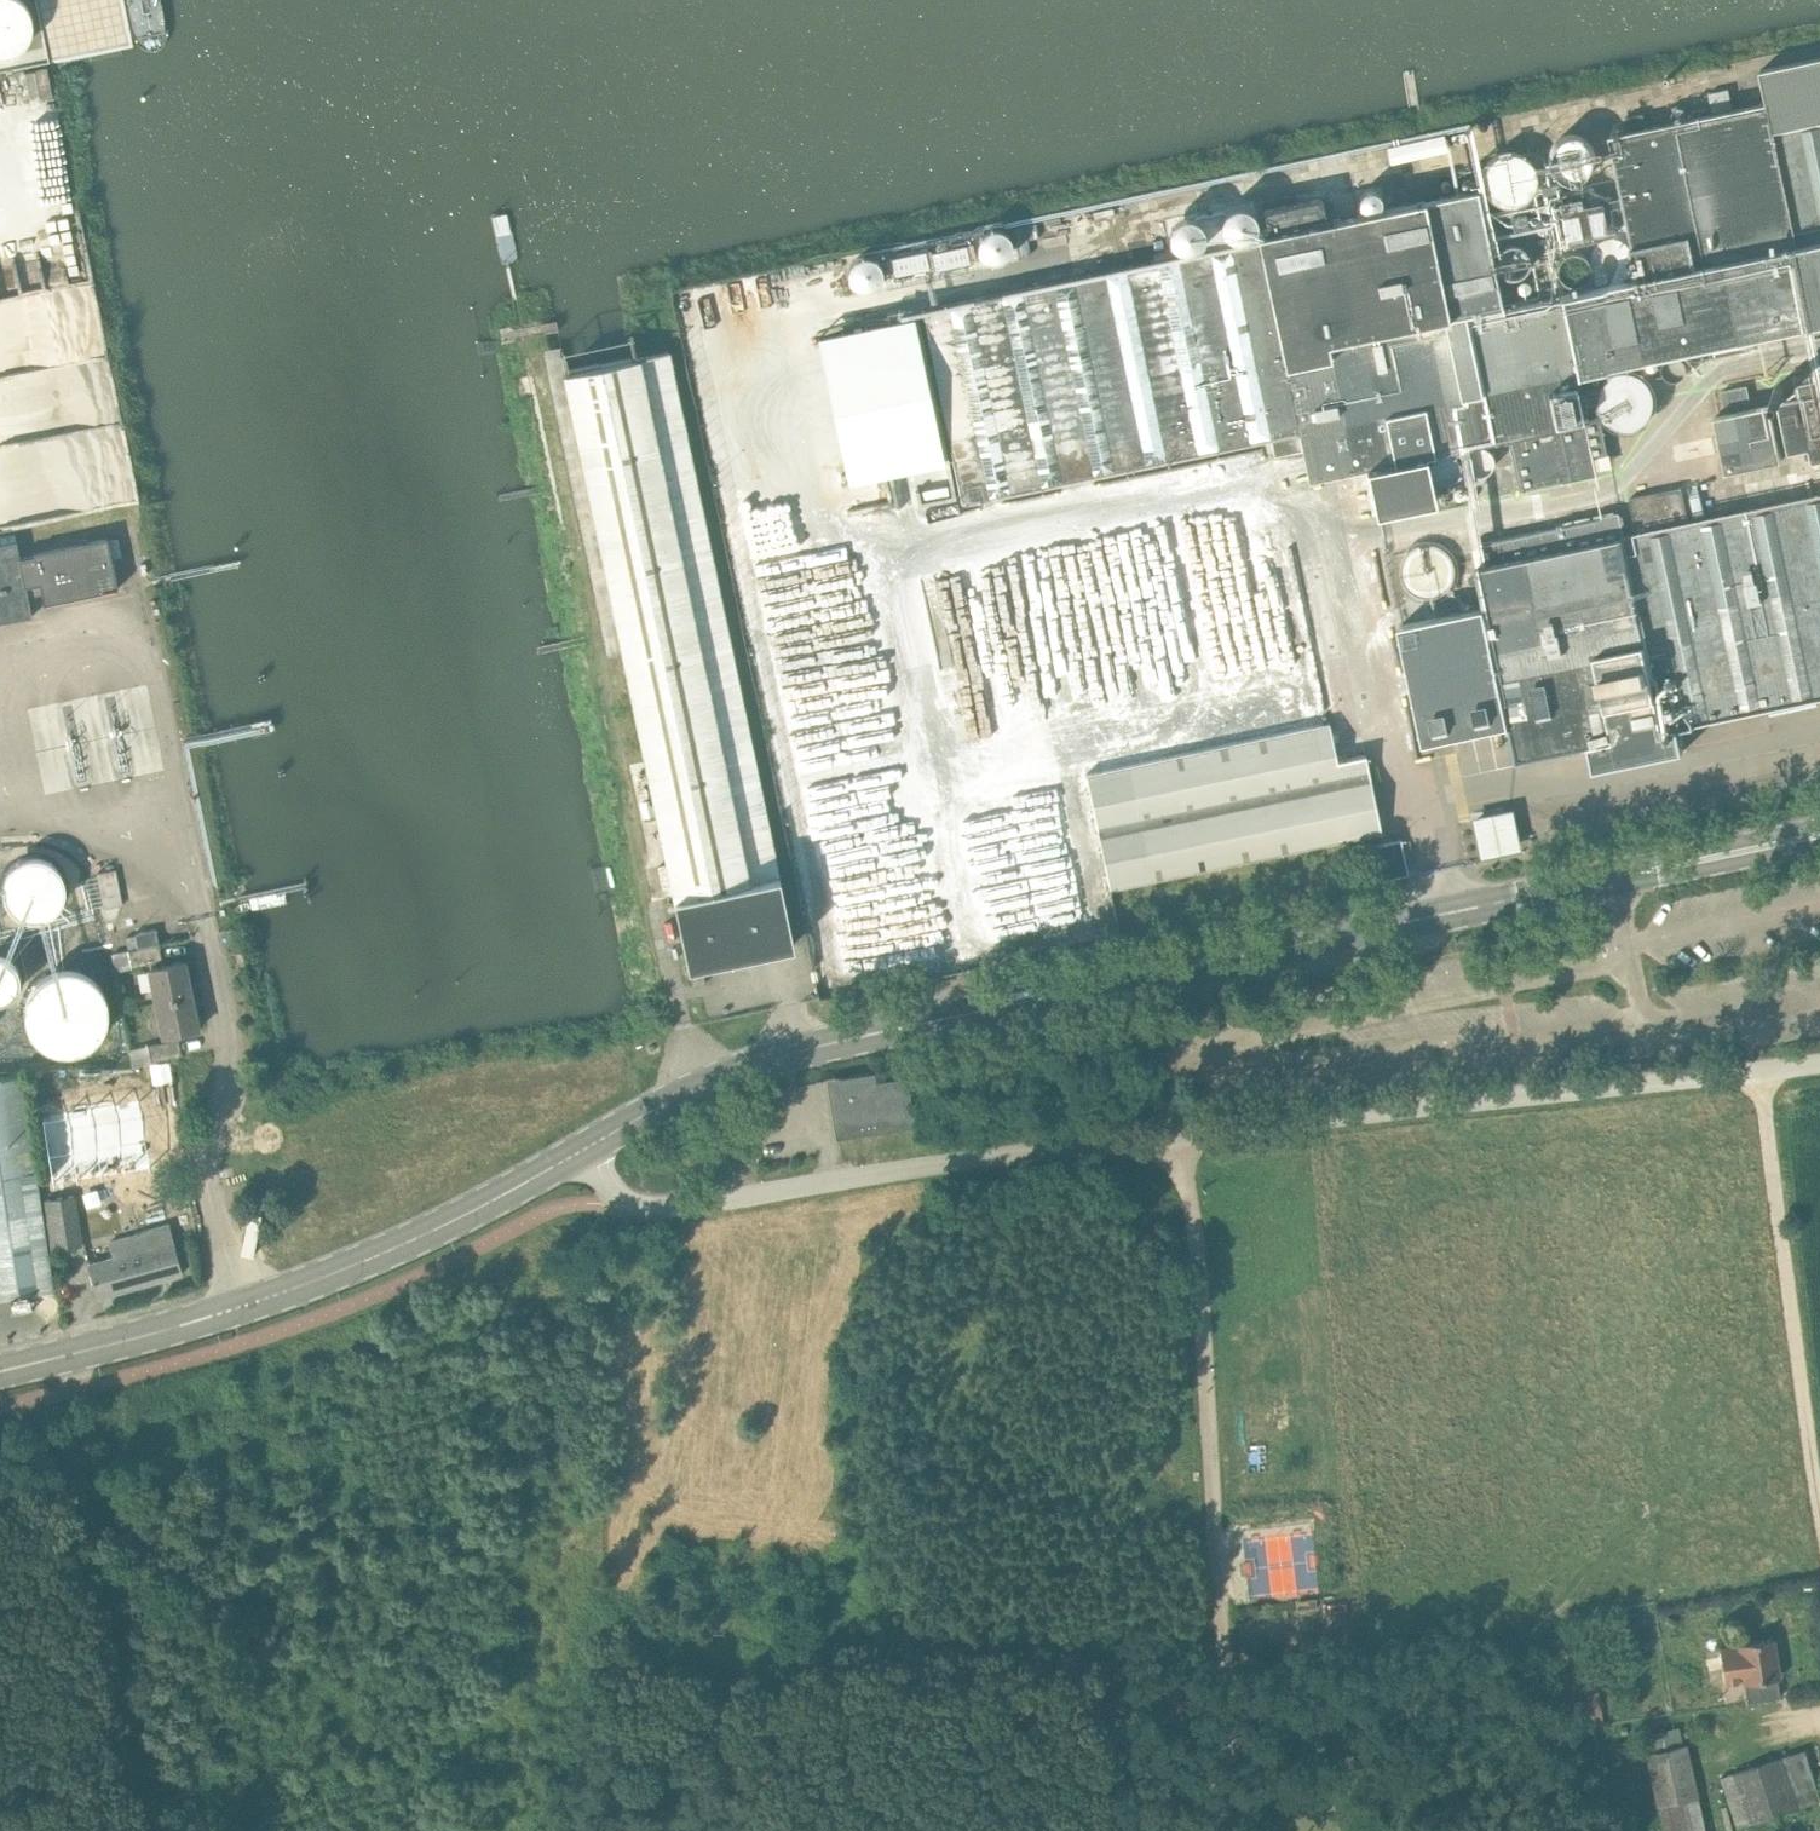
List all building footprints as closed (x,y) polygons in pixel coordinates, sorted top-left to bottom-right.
[(0,56),(6,56),(11,55),(16,52),(18,51),(23,48),(28,41),(30,36),(32,31),(32,25),(32,17),(30,12),(26,5),(20,0),(0,0),(0,56)] [(1267,232),(1257,234),(1258,238),(922,309),(962,501),(1270,437),(1274,456),(1303,450),(1309,480),(1366,468),(1376,513),(1436,501),(1426,455),(1509,438),(1519,490),(1597,473),(1596,469),(1593,456),(1608,453),(1600,417),(1588,419),(1578,372),(1710,345),(1751,336),(1816,322),(1819,321),(1819,56),(1760,69),(1767,102),(1612,134),(1616,158),(1634,244),(1632,245),(1637,276),(1501,302),(1491,250),(1489,243),(1483,215),(1483,211),(1478,188),(1327,219),(1322,197),(1262,209),(1267,232)] [(1734,108),(1730,88),(1710,92),(1714,112),(1734,108)] [(1627,116),(1630,130),(1647,127),(1644,113),(1627,116)] [(1407,142),(1387,146),(1391,162),(1410,158),(1448,149),(1447,147),(1444,134),(1407,142)] [(1570,134),(1566,135),(1560,137),(1557,140),(1554,143),(1551,146),(1549,152),(1548,158),(1548,162),(1550,168),(1551,170),(1553,173),(1556,176),(1559,178),(1561,179),(1565,181),(1569,182),(1573,182),(1577,181),(1581,180),(1585,178),(1588,175),(1589,174),(1592,171),(1593,169),(1594,165),(1595,161),(1595,159),(1595,155),(1593,149),(1591,145),(1587,140),(1584,138),(1580,136),(1574,135),(1570,134)] [(1509,151),(1505,152),(1500,153),(1497,155),(1492,158),(1487,164),(1484,170),(1483,178),(1484,186),(1487,193),(1492,198),(1497,202),(1502,204),(1509,205),(1517,205),(1523,202),(1525,201),(1530,197),(1534,191),(1536,185),(1537,182),(1537,178),(1537,174),(1536,169),(1535,167),(1533,164),(1530,159),(1524,155),(1517,152),(1509,151)] [(1584,187),(1577,188),(1571,190),(1567,194),(1562,199),(1559,205),(1558,213),(1559,220),(1562,227),(1567,232),(1570,235),(1575,237),(1580,239),(1584,239),(1591,239),(1595,237),(1599,235),(1602,232),(1605,229),(1608,225),(1610,219),(1611,213),(1610,207),(1608,201),(1604,195),(1598,190),(1591,187),(1584,187)] [(1183,247),(1183,230),(1145,231),(1146,248),(1167,247),(1167,248),(1183,247)] [(1612,244),(1608,244),(1605,246),(1602,248),(1599,251),(1598,255),(1597,258),(1597,261),(1598,264),(1599,268),(1601,270),(1603,272),(1605,274),(1611,275),(1612,276),(1617,275),(1621,274),(1625,271),(1627,267),(1629,263),(1629,260),(1629,256),(1627,252),(1625,250),(1624,248),(1621,246),(1618,245),(1612,244)] [(1751,336),(1710,345),(1713,356),(1753,347),(1751,336)] [(794,944),(780,874),(669,350),(564,372),(689,967),(794,944)] [(1626,369),(1618,371),(1610,375),(1605,380),(1601,384),(1599,389),(1597,395),(1597,402),(1598,408),(1600,413),(1603,417),(1606,422),(1612,426),(1618,429),(1624,429),(1628,430),(1634,429),(1642,426),(1647,422),(1650,419),(1654,414),(1656,408),(1657,402),(1657,397),(1656,391),(1654,386),(1650,381),(1647,378),(1644,375),(1638,372),(1634,370),(1626,369)] [(1796,376),(1798,388),(1811,447),(1814,462),(1819,460),(1819,371),(1796,376)] [(1748,386),(1723,392),(1726,407),(1751,401),(1748,386)] [(1811,447),(1798,388),(1779,402),(1790,452),(1811,447)] [(1772,405),(1716,416),(1727,472),(1783,461),(1772,405)] [(1690,522),(1682,486),(1667,489),(1631,497),(1639,532),(1624,535),(1620,513),(1473,543),(1487,606),(1401,624),(1426,742),(1511,724),(1519,759),(1590,743),(1595,767),(1684,748),(1679,725),(1819,695),(1819,494),(1690,522)] [(0,544),(0,622),(33,615),(29,595),(43,593),(45,603),(119,588),(113,561),(124,559),(119,534),(34,551),(35,554),(20,556),(17,540),(0,544)] [(1427,543),(1422,544),(1416,547),(1412,549),(1409,553),(1405,559),(1403,563),(1402,568),(1402,573),(1403,577),(1405,582),(1407,586),(1408,588),(1410,589),(1414,593),(1418,595),(1422,597),(1427,597),(1432,597),(1434,597),(1439,596),(1442,594),(1445,593),(1449,589),(1452,586),(1454,582),(1456,575),(1457,570),(1456,566),(1455,561),(1453,557),(1450,553),(1448,550),(1444,547),(1441,546),(1436,544),(1432,543),(1427,543)] [(1330,723),(1086,774),(1111,888),(1382,831),(1366,755),(1338,761),(1330,723)] [(1517,850),(1509,811),(1470,819),(1477,858),(1517,850)] [(1366,882),(1409,874),(1401,839),(1359,848),(1366,882)] [(52,884),(52,878),(50,873),(45,865),(36,859),(32,857),(25,856),(15,858),(9,861),(4,865),(1,869),(0,871),(0,897),(1,899),(5,904),(13,910),(24,912),(34,910),(40,907),(44,904),(48,899),(50,895),(52,890),(52,885),(52,884)] [(139,947),(160,943),(156,929),(136,933),(139,947)] [(129,949),(139,947),(136,934),(126,936),(129,949)] [(164,965),(160,943),(139,947),(129,949),(129,950),(132,966),(148,963),(156,1002),(194,994),(187,961),(164,965)] [(13,972),(11,963),(6,956),(0,952),(0,992),(1,992),(6,988),(10,982),(12,978),(13,973),(13,972)] [(102,1001),(101,992),(98,983),(95,977),(87,969),(80,964),(74,961),(66,959),(58,959),(48,960),(40,964),(35,967),(29,973),(24,980),(21,986),(19,994),(18,1001),(19,1007),(21,1016),(24,1021),(29,1029),(35,1034),(40,1037),(48,1041),(57,1042),(66,1042),(74,1040),(80,1037),(87,1032),(94,1024),(98,1018),(101,1009),(102,1001)] [(704,969),(691,972),(694,984),(706,982),(704,969)] [(152,1061),(159,1059),(183,1054),(178,1032),(200,1027),(194,994),(156,1002),(164,1041),(149,1044),(152,1061)] [(54,1290),(21,1075),(0,1078),(0,1298),(54,1290)] [(831,1090),(838,1134),(913,1122),(906,1078),(831,1090)] [(43,1115),(42,1115),(53,1184),(152,1168),(141,1099),(43,1115)] [(75,1195),(44,1200),(52,1249),(83,1245),(75,1195)] [(99,1296),(183,1273),(169,1223),(143,1231),(143,1232),(110,1241),(115,1256),(90,1263),(99,1296)] [(1739,1643),(1719,1646),(1725,1685),(1744,1682),(1747,1701),(1781,1696),(1778,1677),(1780,1676),(1777,1661),(1774,1637),(1738,1643),(1739,1643)] [(1688,1743),(1646,1750),(1660,1812),(1702,1802),(1688,1743)] [(1784,1755),(1721,1775),(1737,1826),(1800,1806),(1784,1755)]
